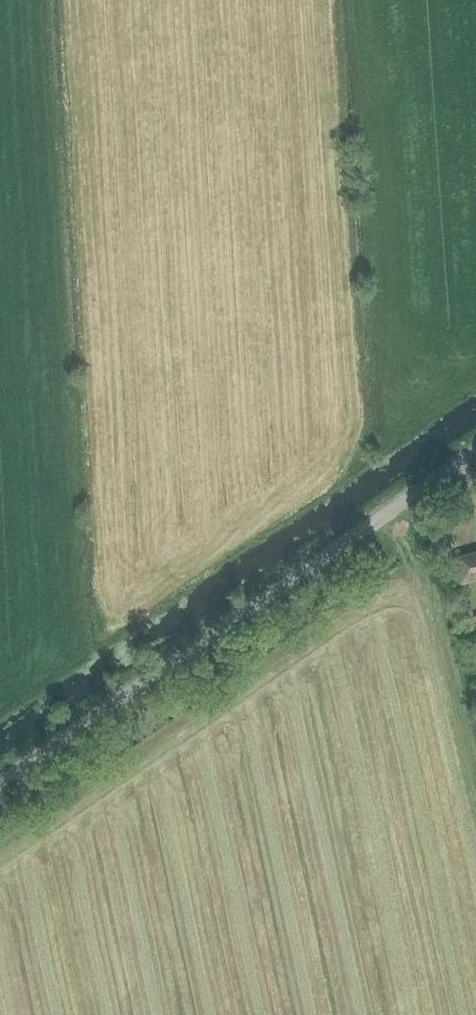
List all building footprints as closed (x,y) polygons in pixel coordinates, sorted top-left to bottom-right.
[(467,616),(470,630),(475,628),(475,614),(467,616)]
